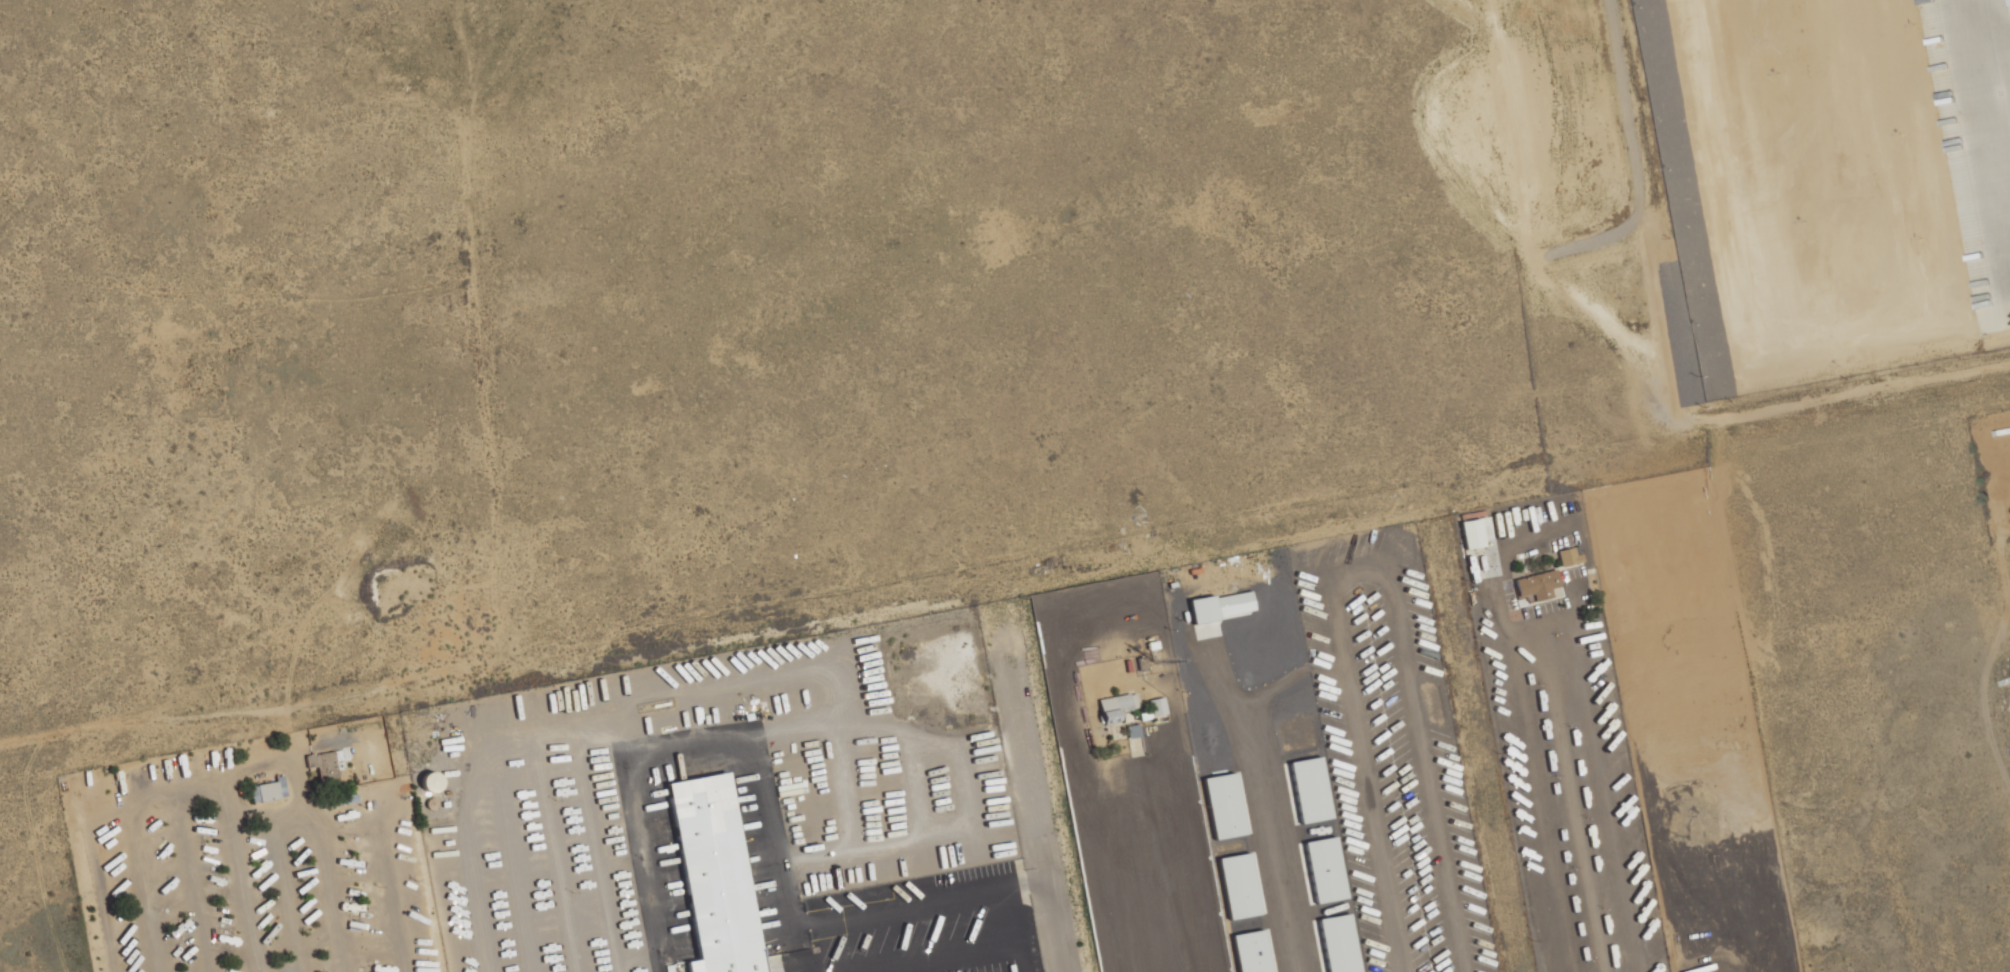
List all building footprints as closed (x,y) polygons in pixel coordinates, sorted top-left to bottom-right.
[(1460,523),(1463,551),(1483,549),(1480,521),(1460,523)] [(1577,549),(1558,552),(1560,568),(1579,564),(1577,549)] [(1552,599),(1550,591),(1559,589),(1555,571),(1514,581),(1519,599),(1531,597),(1533,603),(1552,599)] [(1097,701),(1134,693),(1136,705),(1100,713),(1097,701)] [(1162,698),(1167,720),(1153,723),(1148,701),(1162,698)] [(1118,722),(1102,725),(1099,714),(1115,710),(1118,722)] [(1139,725),(1143,755),(1129,757),(1125,727),(1139,725)] [(317,766),(320,787),(338,784),(333,752),(305,757),(307,768),(317,766)] [(1288,763),(1321,758),(1332,820),(1299,825),(1288,763)] [(436,789),(433,791),(430,792),(427,792),(423,791),(421,789),(419,786),(418,783),(418,780),(419,776),(421,774),(424,772),(428,771),(431,772),(434,773),(437,776),(438,779),(438,783),(438,786),(436,789)] [(757,948),(700,959),(667,783),(724,773),(757,948)] [(1203,782),(1236,776),(1247,836),(1215,842),(1203,782)] [(285,799),(283,782),(251,784),(252,801),(285,799)] [(437,807),(436,809),(434,810),(432,810),(430,810),(428,809),(427,807),(426,805),(426,803),(426,801),(427,800),(429,799),(431,798),(433,798),(434,798),(436,799),(437,801),(438,803),(438,805),(437,807)] [(1106,803),(1136,971),(1104,971),(1075,808),(1106,803)] [(1302,844),(1335,838),(1346,900),(1313,906),(1302,844)] [(1218,860),(1248,855),(1259,917),(1229,922),(1218,860)] [(1348,915),(1358,971),(1325,971),(1316,920),(1348,915)] [(1261,931),(1269,971),(1238,971),(1231,937),(1261,931)] [(757,948),(762,971),(688,971),(686,962),(757,948)]
